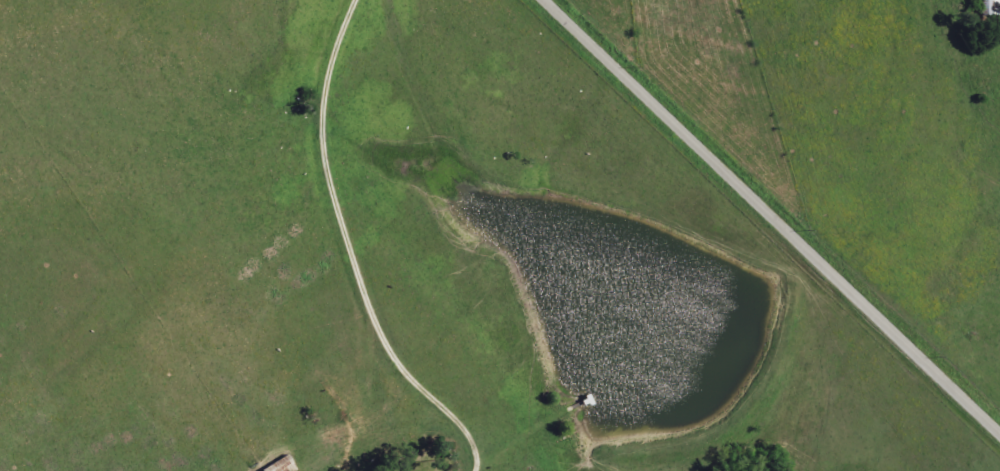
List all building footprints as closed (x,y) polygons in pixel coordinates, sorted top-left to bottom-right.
[(999,0),(992,0),(981,0),(981,16),(999,17),(999,0)] [(286,456),(263,470),(296,470),(286,456)]
